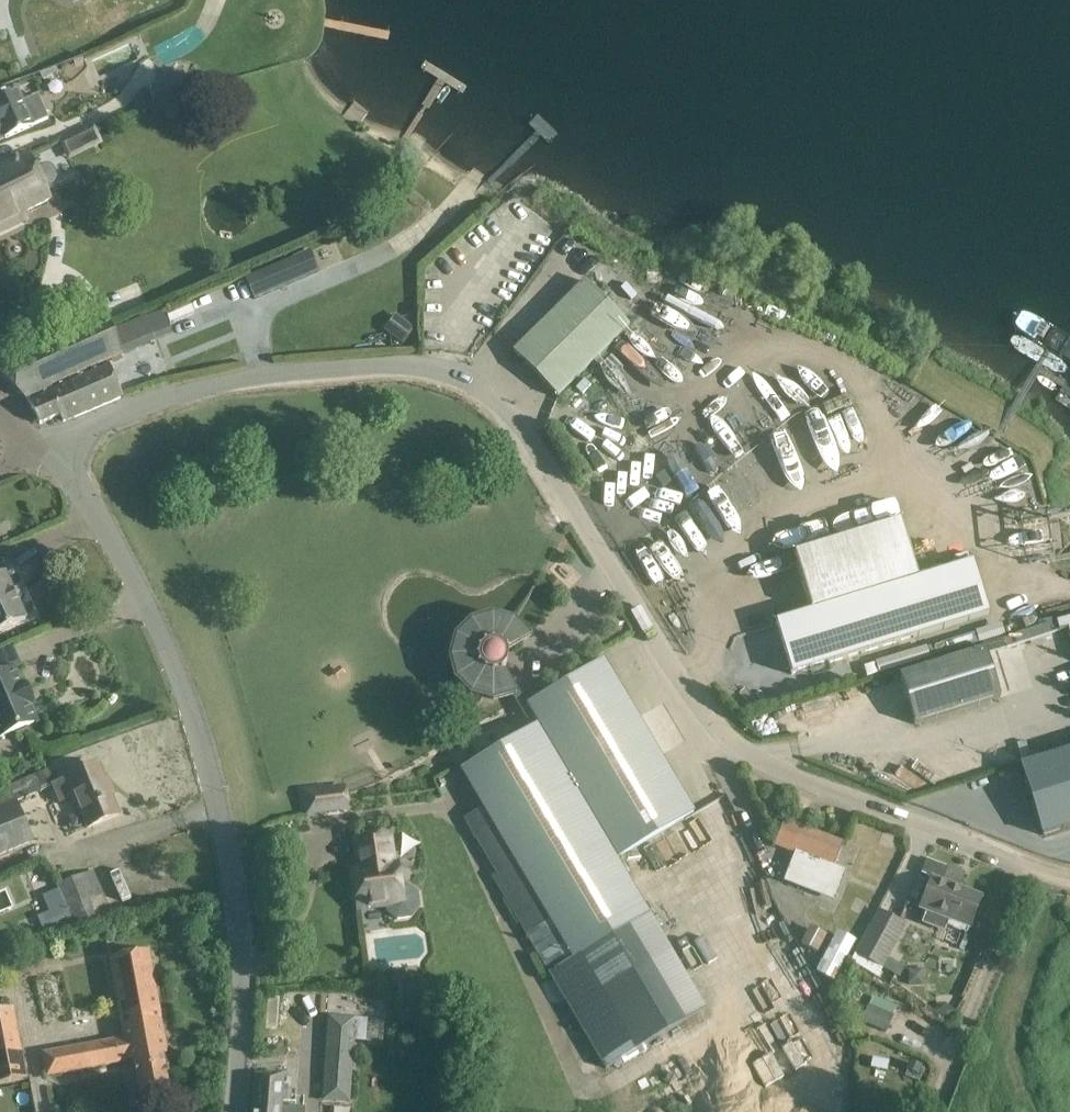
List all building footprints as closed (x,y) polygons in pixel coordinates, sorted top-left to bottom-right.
[(135,103),(138,109),(155,102),(156,105),(187,92),(182,79),(140,96),(135,103)] [(1,130),(5,138),(32,126),(32,125),(48,117),(37,94),(21,102),(15,88),(0,95),(0,131),(1,130)] [(66,160),(102,143),(94,126),(58,142),(66,160)] [(26,220),(22,213),(49,199),(45,191),(54,187),(57,183),(57,178),(53,169),(48,166),(44,166),(36,170),(29,155),(0,169),(0,233),(26,220)] [(309,251),(246,280),(255,300),(318,271),(309,251)] [(584,280),(512,351),(557,397),(629,326),(584,280)] [(163,307),(142,315),(153,340),(173,331),(172,329),(163,307)] [(383,331),(400,344),(412,330),(395,316),(383,331)] [(111,328),(110,329),(105,317),(2,364),(3,365),(0,367),(0,377),(26,399),(51,388),(51,386),(122,354),(111,328)] [(109,366),(27,401),(39,423),(60,414),(63,421),(122,396),(109,366)] [(870,518),(900,509),(895,493),(865,502),(870,518)] [(629,534),(662,518),(656,507),(624,522),(629,534)] [(900,523),(847,539),(864,596),(918,580),(900,523)] [(847,539),(794,555),(811,613),(864,596),(847,539)] [(811,613),(775,623),(791,674),(987,614),(972,563),(918,580),(864,596),(811,613)] [(25,620),(4,572),(0,573),(0,631),(25,620)] [(527,705),(505,667),(506,660),(506,652),(531,639),(527,634),(514,621),(491,615),(469,622),(453,638),(447,660),(453,683),(469,699),(492,705),(513,698),(531,728),(460,771),(548,920),(525,934),(606,1069),(683,1023),(627,928),(649,915),(616,858),(669,826),(675,836),(699,822),(693,813),(693,812),(603,660),(527,705)] [(1002,637),(1006,647),(1057,631),(1054,621),(1002,637)] [(992,651),(1005,648),(1002,638),(989,642),(992,651)] [(2,647),(0,648),(0,737),(36,722),(29,705),(33,703),(25,684),(21,686),(14,669),(12,670),(2,647)] [(913,724),(1000,698),(984,648),(898,675),(913,724)] [(1021,767),(1042,835),(1069,826),(1069,751),(1021,767)] [(99,766),(53,785),(60,802),(74,796),(87,828),(119,814),(111,796),(105,780),(99,766)] [(34,841),(17,800),(51,785),(45,771),(0,789),(0,855),(34,841)] [(343,788),(303,793),(306,813),(345,808),(343,788)] [(775,845),(793,852),(782,882),(834,902),(846,871),(832,865),(841,841),(826,836),(820,834),(785,820),(775,845)] [(358,909),(384,905),(385,912),(397,920),(411,918),(419,907),(417,893),(406,884),(398,885),(395,866),(390,835),(354,840),(358,871),(353,872),(358,909)] [(959,888),(965,873),(947,866),(941,881),(931,877),(919,909),(926,911),(922,922),(944,931),(948,920),(969,928),(981,896),(959,888)] [(67,909),(52,916),(58,930),(98,911),(81,874),(57,886),(67,909)] [(877,910),(854,954),(898,978),(904,968),(887,959),(906,925),(877,910)] [(817,954),(826,937),(810,929),(802,946),(817,954)] [(834,983),(854,942),(836,933),(816,974),(834,983)] [(124,1036),(82,1044),(87,1069),(128,1061),(134,1060),(142,1102),(170,1097),(161,1055),(167,1054),(148,951),(109,959),(124,1036)] [(402,1007),(424,1004),(420,977),(398,980),(402,1007)] [(886,1032),(892,1017),(893,1015),(868,1004),(860,1022),(886,1032)] [(26,1079),(14,1008),(0,1011),(0,1083),(26,1079)] [(328,1017),(324,1075),(351,1077),(353,1043),(366,1043),(368,1019),(328,1017)] [(730,1106),(806,1067),(793,1043),(718,1083),(730,1106)] [(303,1110),(281,1109),(283,1075),(255,1075),(252,1111),(303,1111),(303,1110)]
